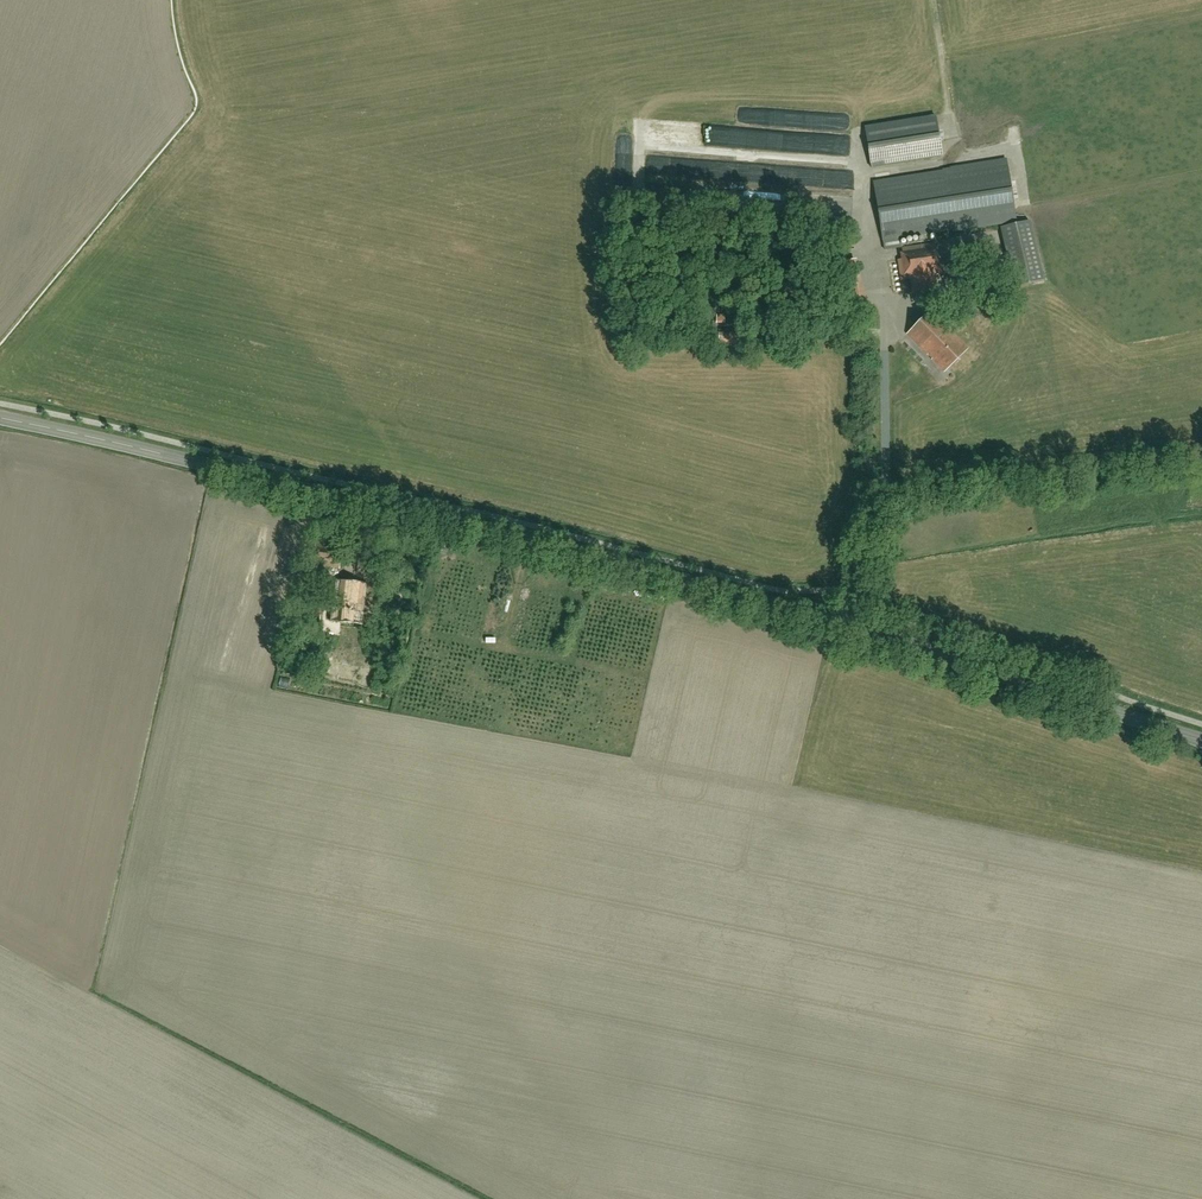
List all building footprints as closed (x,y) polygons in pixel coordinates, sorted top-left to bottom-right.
[(942,156),(936,116),(865,127),(871,168),(942,156)] [(647,129),(646,140),(663,141),(663,130),(647,129)] [(671,134),(671,142),(692,143),(692,135),(671,134)] [(942,168),(942,171),(874,182),(883,241),(885,250),(901,247),(900,239),(952,231),(952,232),(1016,222),(1006,157),(942,168)] [(853,181),(855,165),(818,162),(817,170),(839,172),(839,175),(849,175),(849,181),(853,181)] [(1030,221),(1000,227),(1014,287),(1043,280),(1030,221)] [(901,280),(911,279),(913,293),(937,289),(934,275),(945,274),(941,253),(898,260),(901,280)] [(844,257),(845,277),(857,276),(856,256),(844,257)] [(945,372),(967,349),(930,312),(907,334),(945,372)] [(721,331),(720,344),(741,344),(741,331),(721,331)] [(316,541),(313,565),(340,568),(342,544),(316,541)] [(337,592),(330,620),(367,629),(374,601),(337,592)]
